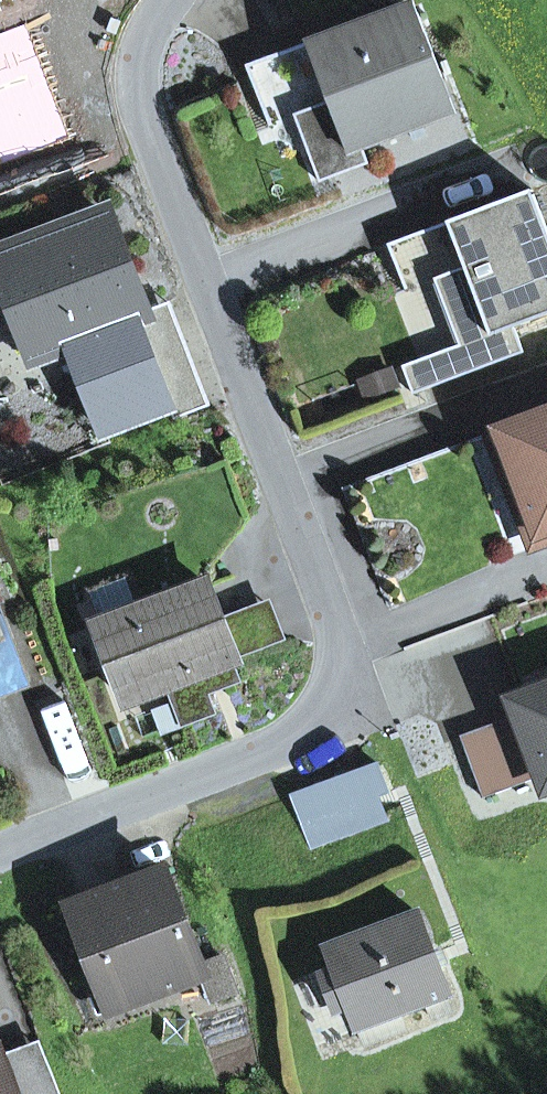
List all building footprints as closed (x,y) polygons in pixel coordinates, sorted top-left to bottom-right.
[(331,100),(350,153),(363,148),(456,113),(414,2),(309,42),(313,52),(331,100)] [(246,65),(250,75),(313,52),(309,42),(246,65)] [(294,114),(307,148),(320,182),(369,164),(363,148),(350,153),(331,100),(294,114)] [(546,315),(546,228),(533,190),(449,221),(453,232),(466,267),(491,333),(476,338),(487,366),(524,352),(514,327),(546,315)] [(146,312),(110,218),(6,257),(23,300),(14,304),(33,354),(70,340),(135,316),(146,312)] [(388,244),(392,255),(453,232),(449,221),(388,244)] [(23,300),(6,257),(0,259),(0,309),(14,304),(23,300)] [(403,366),(413,394),(487,366),(476,338),(491,333),(466,267),(435,278),(460,345),(403,366)] [(81,367),(145,343),(135,316),(70,340),(81,367)] [(169,405),(145,343),(81,367),(104,429),(169,405)] [(498,429),(529,512),(546,506),(546,411),(498,429)] [(546,543),(546,506),(529,512),(542,545),(546,543)] [(106,638),(144,624),(139,610),(129,584),(92,597),(106,638)] [(104,639),(128,701),(168,686),(235,660),(234,657),(220,621),(207,585),(139,610),(144,624),(106,638),(104,639)] [(234,657),(280,640),(267,603),(220,621),(234,657)] [(25,678),(0,611),(0,687),(25,678)] [(205,690),(242,677),(235,660),(168,686),(174,702),(205,690)] [(546,691),(546,670),(536,674),(543,692),(546,691)] [(174,702),(182,723),(213,711),(205,690),(174,702)] [(543,692),(516,702),(521,715),(461,738),(484,798),(544,776),(546,784),(546,691),(543,692)] [(378,765),(363,773),(292,799),(310,847),(381,821),(373,798),(386,793),(378,765)] [(71,907),(96,973),(113,967),(128,1004),(203,975),(213,1001),(236,993),(223,958),(202,966),(166,871),(71,907)] [(420,915),(327,950),(335,974),(347,1005),(356,1028),(431,1000),(436,1012),(450,1007),(446,994),(450,993),(420,915)] [(99,1015),(128,1004),(113,967),(96,973),(85,977),(99,1015)] [(337,1009),(347,1005),(335,974),(325,977),(337,1009)] [(39,1041),(0,1055),(0,1060),(13,1093),(60,1093),(39,1041)] [(0,1060),(0,1093),(13,1093),(0,1060)]
